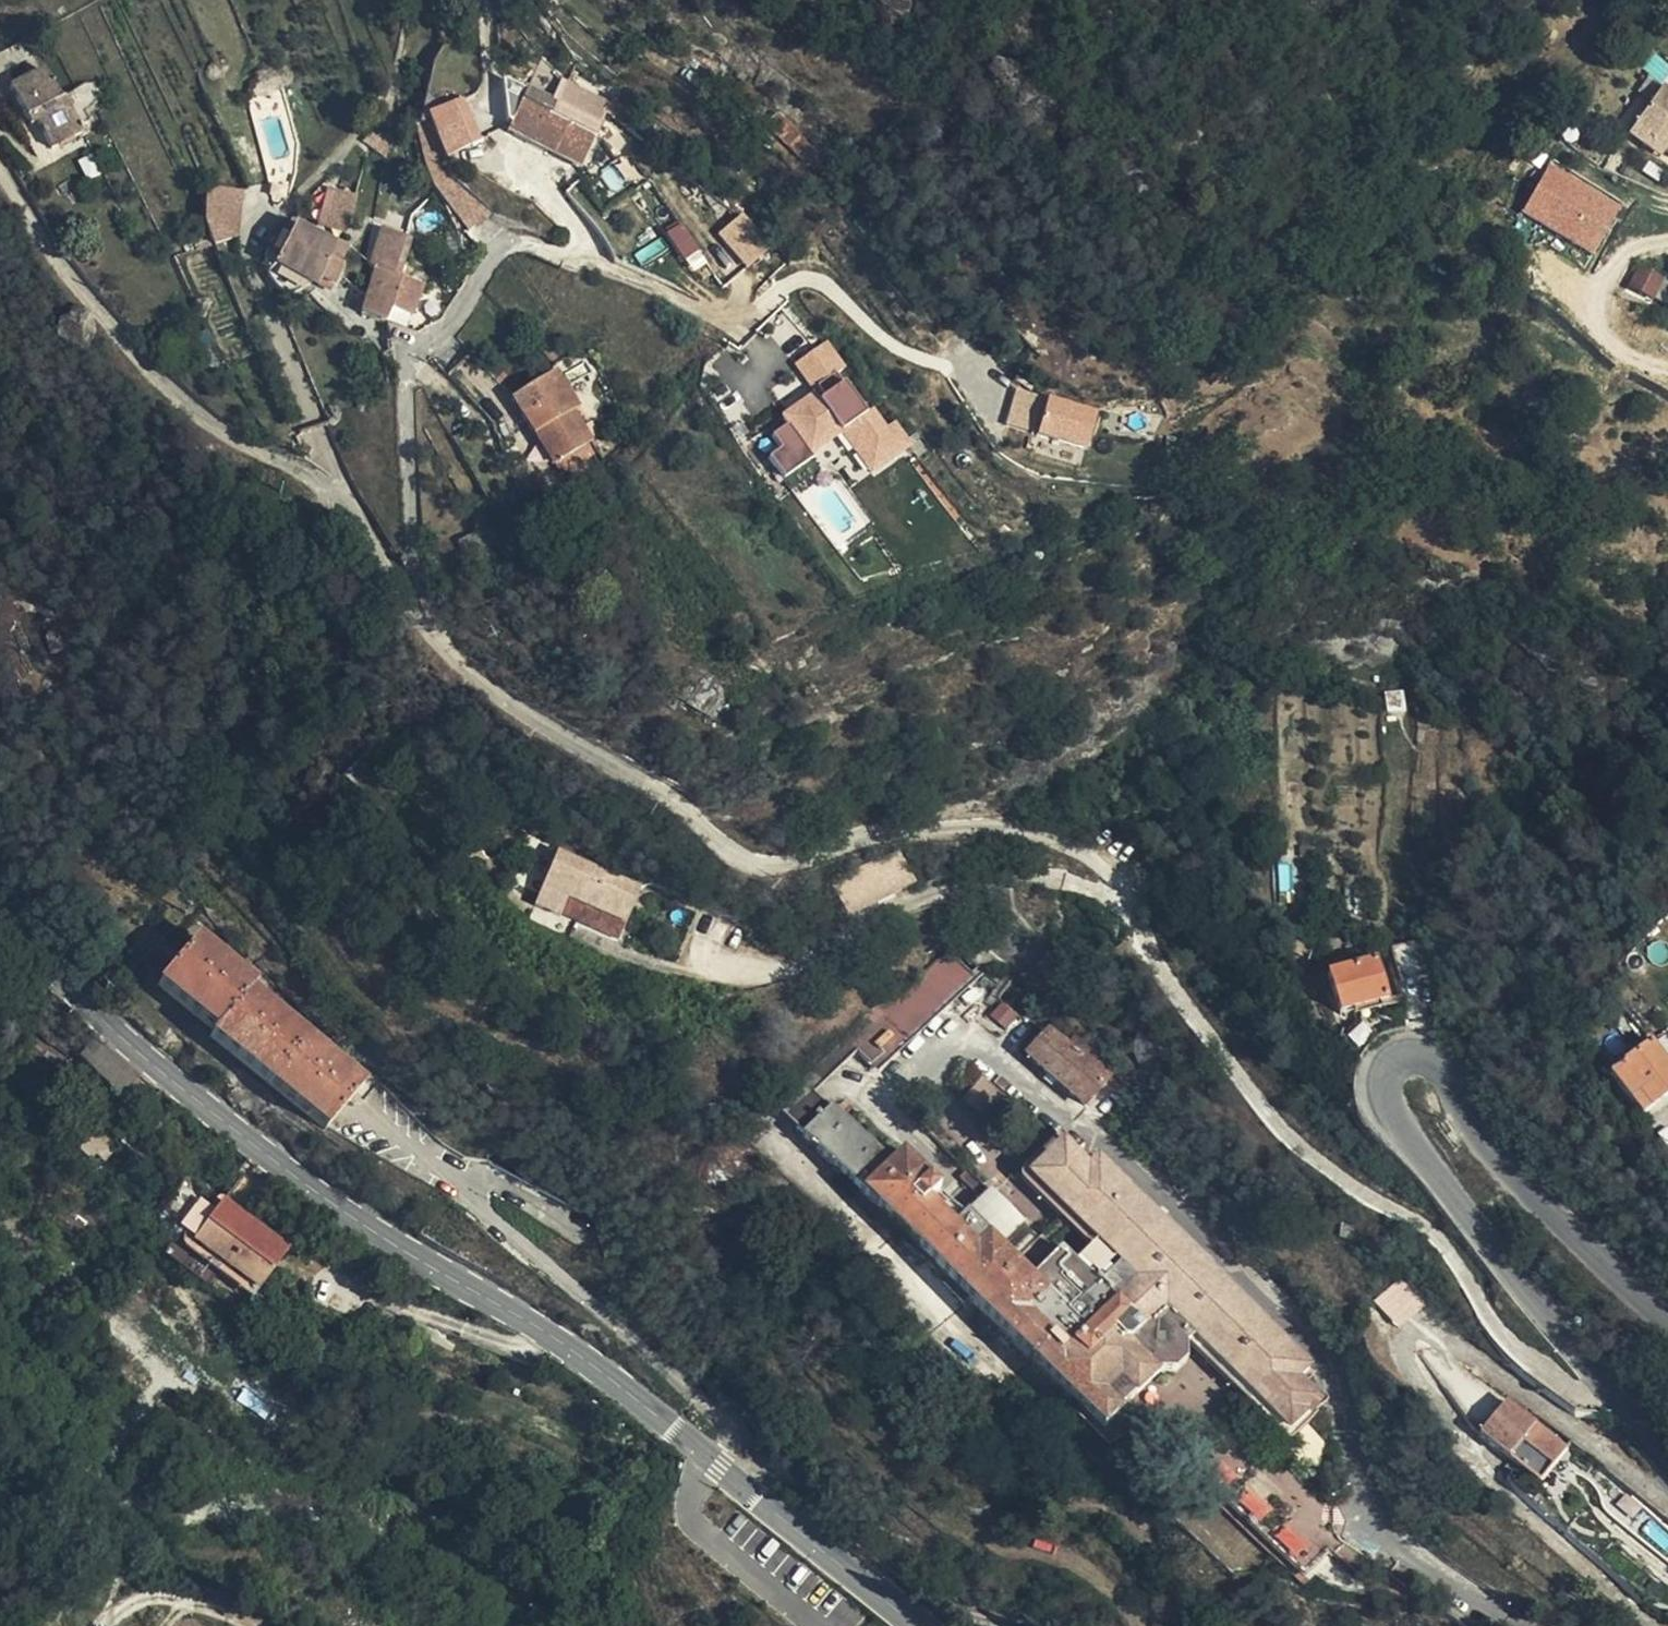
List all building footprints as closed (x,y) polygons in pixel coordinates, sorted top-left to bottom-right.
[(0,52),(0,100),(15,126),(32,116),(52,149),(80,132),(61,100),(58,102),(23,39),(0,52)] [(1665,150),(1667,153),(1667,93),(1663,90),(1635,129),(1665,150)] [(578,115),(526,92),(508,133),(579,165),(606,111),(588,96),(578,115)] [(447,154),(483,139),(464,93),(428,108),(447,154)] [(1659,158),(1665,150),(1635,129),(1629,137),(1659,158)] [(1597,253),(1625,201),(1549,161),(1521,213),(1597,253)] [(243,239),(241,186),(207,188),(209,240),(243,239)] [(743,212),(717,231),(743,268),(770,249),(743,212)] [(680,221),(665,233),(684,259),(699,247),(680,221)] [(341,251),(294,229),(273,269),(315,289),(319,282),(332,288),(337,277),(333,275),(341,251)] [(411,240),(381,230),(368,269),(374,271),(362,315),(384,323),(392,306),(414,313),(423,288),(400,280),(411,240)] [(1664,282),(1639,268),(1627,289),(1653,303),(1664,282)] [(829,337),(792,359),(809,387),(845,365),(829,337)] [(554,372),(513,400),(553,465),(590,442),(572,413),(577,409),(554,372)] [(1006,429),(1092,444),(1099,402),(1013,388),(1006,429)] [(875,436),(864,421),(851,432),(863,447),(875,436)] [(481,532),(457,543),(473,570),(493,556),(486,546),(497,540),(491,528),(481,533),(481,532)] [(287,561),(287,567),(291,570),(295,571),(300,568),(301,564),(300,559),(296,556),(291,556),(288,558),(287,561)] [(1434,664),(1430,655),(1420,660),(1424,669),(1434,664)] [(685,703),(709,719),(722,701),(698,687),(685,703)] [(582,849),(561,839),(531,908),(557,919),(559,916),(565,899),(622,925),(639,886),(578,859),(582,849)] [(897,895),(916,888),(898,853),(843,878),(860,916),(897,895)] [(565,899),(559,916),(615,940),(622,925),(565,899)] [(723,941),(737,917),(706,904),(694,929),(723,941)] [(1313,950),(1327,946),(1323,931),(1309,935),(1313,950)] [(323,1131),(325,1128),(361,1084),(339,1065),(336,1070),(324,1060),(327,1055),(282,1018),(279,1023),(267,1014),(270,1009),(249,991),(254,984),(233,967),(230,971),(219,963),(222,959),(197,938),(157,986),(213,1031),(209,1036),(323,1131)] [(1422,941),(1392,949),(1400,982),(1431,973),(1422,941)] [(1363,952),(1360,942),(1344,947),(1347,958),(1363,952)] [(897,982),(845,1034),(858,1048),(872,1064),(972,970),(948,948),(903,988),(897,982)] [(233,967),(222,959),(219,963),(230,971),(233,967)] [(1329,978),(1328,979),(1339,1017),(1386,1001),(1375,963),(1329,978)] [(972,970),(872,1064),(878,1071),(977,976),(972,970)] [(279,1023),(282,1018),(270,1009),(267,1014),(279,1023)] [(1095,1058),(1101,1049),(1080,1032),(1068,1049),(1047,1032),(1027,1057),(1084,1106),(1108,1077),(1103,1073),(1107,1068),(1095,1058)] [(1611,1078),(1642,1117),(1667,1095),(1667,1068),(1665,1064),(1667,1062),(1667,1038),(1664,1033),(1611,1078)] [(797,1083),(776,1108),(797,1128),(822,1101),(813,1093),(858,1048),(845,1034),(797,1083)] [(101,1047),(94,1041),(79,1062),(84,1067),(101,1047)] [(336,1070),(339,1065),(327,1055),(324,1060),(336,1070)] [(981,1075),(963,1095),(982,1112),(1000,1091),(981,1075)] [(797,1128),(865,1197),(997,1327),(1113,1442),(1131,1424),(1120,1413),(1127,1406),(1301,1579),(1325,1549),(1154,1379),(1159,1373),(1174,1373),(1184,1362),(1184,1348),(1187,1344),(1194,1337),(1290,1432),(1307,1412),(1306,1410),(1316,1399),(1297,1380),(1308,1367),(1097,1159),(1088,1167),(1062,1143),(1030,1177),(1068,1215),(1062,1222),(1086,1245),(1094,1253),(1080,1269),(1072,1260),(1042,1231),(1012,1264),(998,1251),(1021,1226),(990,1197),(955,1232),(926,1204),(937,1191),(902,1157),(890,1168),(822,1101),(797,1128)] [(80,1148),(88,1140),(97,1129),(100,1127),(82,1110),(62,1131),(80,1148)] [(88,1140),(97,1149),(107,1138),(97,1129),(88,1140)] [(1020,1181),(1062,1222),(1068,1215),(1030,1177),(1062,1143),(1056,1136),(1021,1172),(1020,1177),(1020,1181)] [(240,1221),(267,1182),(253,1172),(255,1169),(248,1164),(218,1205),(240,1221)] [(282,1252),(240,1221),(218,1205),(190,1243),(255,1292),(282,1252)] [(1356,1228),(1342,1226),(1340,1240),(1355,1241),(1356,1228)] [(1086,1245),(1072,1260),(1080,1269),(1094,1253),(1086,1245)] [(1374,1300),(1397,1327),(1423,1305),(1400,1278),(1374,1300)] [(1194,1337),(1187,1344),(1283,1439),(1290,1432),(1194,1337)] [(1290,1432),(1283,1439),(1288,1445),(1315,1414),(1314,1412),(1327,1398),(1307,1379),(1314,1371),(1308,1367),(1297,1380),(1316,1399),(1306,1410),(1307,1412),(1290,1432)] [(1481,1439),(1538,1484),(1566,1449),(1505,1403),(1481,1439)]
